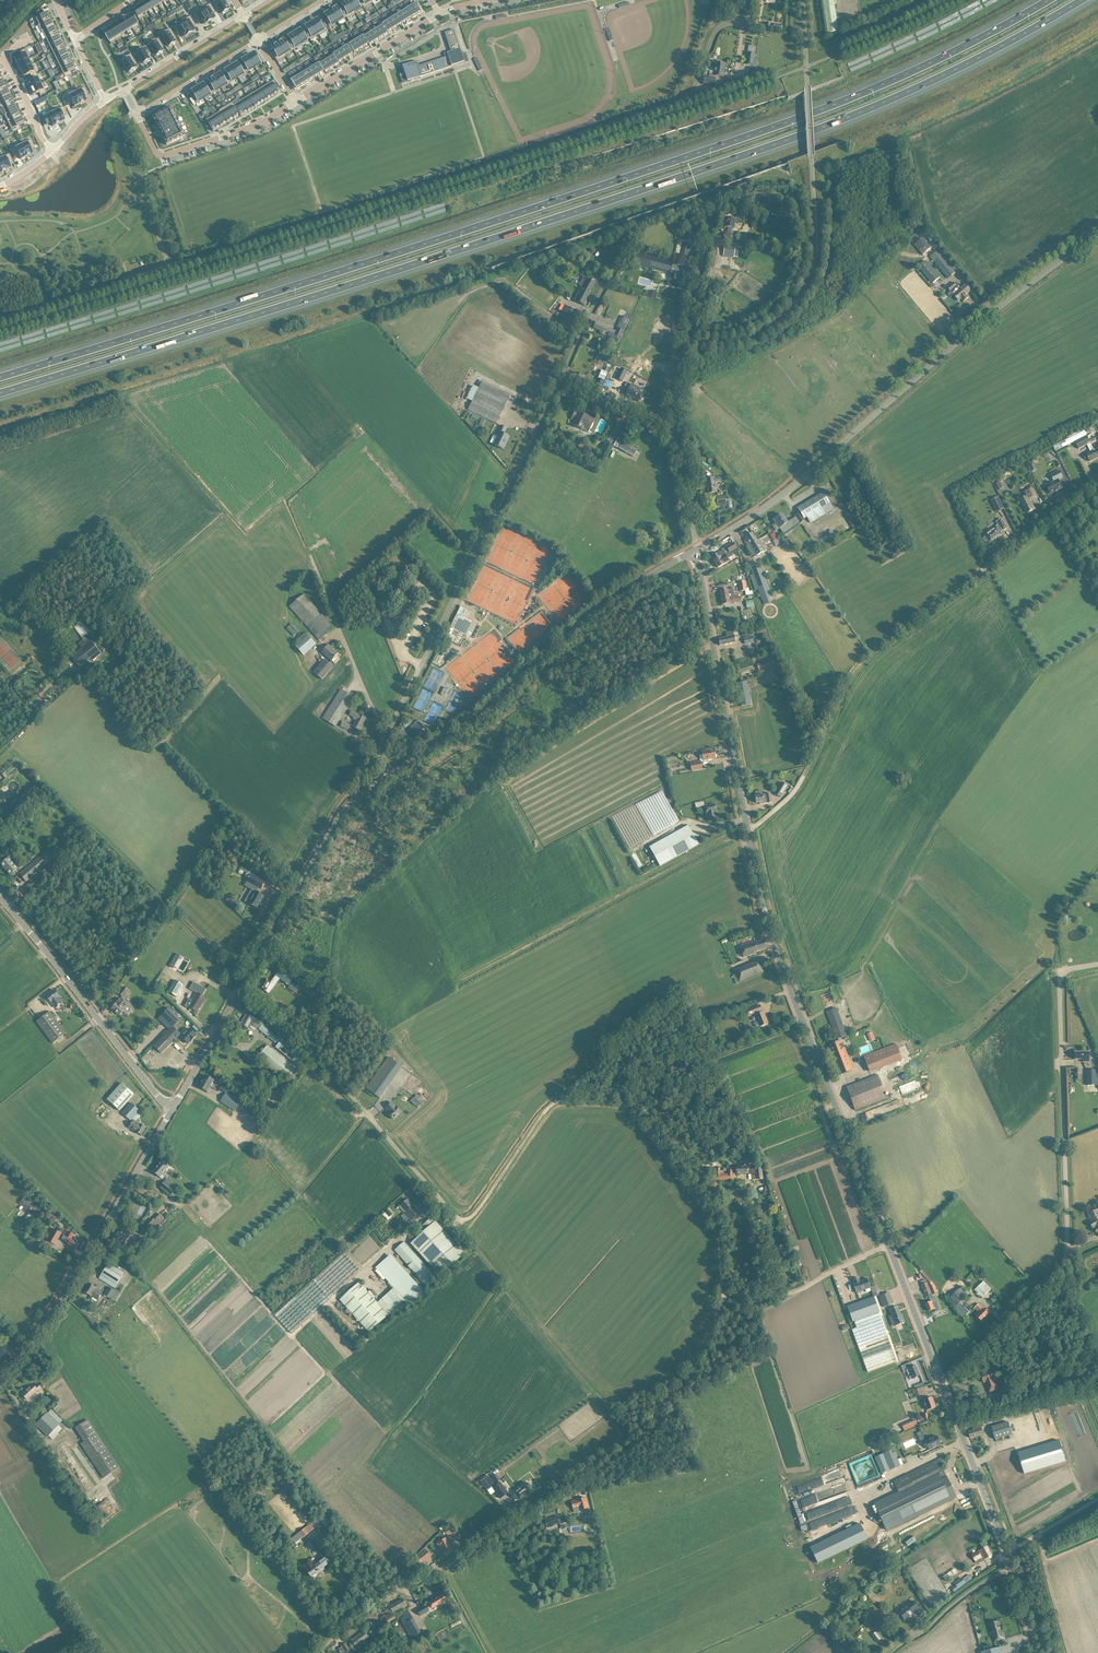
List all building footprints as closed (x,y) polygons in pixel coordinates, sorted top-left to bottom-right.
[(213,5),(217,12),(220,10),(223,14),(229,10),(223,0),(221,0),(213,5)] [(344,8),(342,9),(347,17),(347,18),(347,19),(356,13),(355,11),(348,0),(343,3),(344,5),(343,6),(344,8)] [(348,0),(355,11),(363,6),(359,0),(357,0),(356,0),(349,0),(348,0)] [(363,6),(364,8),(373,3),(371,1),(371,0),(359,0),(363,6)] [(391,4),(388,6),(389,9),(397,5),(395,2),(394,0),(390,2),(391,4)] [(153,8),(149,1),(144,4),(148,11),(153,8)] [(416,3),(411,6),(417,16),(422,13),(418,7),(416,3)] [(148,11),(144,4),(139,7),(143,14),(148,11)] [(211,4),(202,9),(210,22),(214,19),(213,17),(214,16),(213,14),(216,13),(211,4)] [(411,6),(406,9),(412,19),(417,16),(411,6)] [(143,14),(139,7),(133,10),(139,20),(145,17),(143,14)] [(336,8),(331,11),(338,21),(338,22),(338,23),(347,18),(347,17),(342,9),(339,11),(338,9),(337,10),(336,8)] [(202,9),(193,14),(198,23),(201,22),(203,24),(204,23),(205,25),(210,22),(202,9)] [(406,9),(401,12),(407,22),(412,19),(406,9)] [(327,18),(325,20),(329,27),(338,22),(338,21),(331,11),(327,14),(328,15),(326,16),(327,18)] [(47,12),(35,18),(39,25),(51,19),(47,12)] [(401,12),(397,15),(402,23),(406,21),(407,22),(401,12)] [(126,17),(133,29),(133,30),(139,26),(138,24),(132,14),(131,14),(130,13),(127,15),(128,16),(126,17)] [(397,15),(392,18),(397,26),(402,23),(397,15)] [(122,19),(120,20),(127,31),(126,31),(127,32),(133,29),(126,17),(125,17),(125,16),(121,18),(122,19)] [(190,16),(182,21),(190,34),(194,32),(193,30),(194,29),(193,27),(196,25),(190,16)] [(392,18),(387,21),(392,29),(397,26),(392,18)] [(39,25),(38,25),(41,33),(43,32),(42,32),(54,26),(51,19),(39,25)] [(120,21),(115,24),(121,34),(126,31),(127,31),(120,20),(120,21)] [(316,20),(312,23),(319,35),(319,36),(328,30),(323,21),(320,23),(319,21),(317,22),(316,20)] [(182,21),(173,27),(178,36),(181,34),(182,36),(184,35),(185,37),(190,34),(182,21)] [(387,21),(382,24),(388,33),(388,32),(392,29),(387,21)] [(308,30),(306,32),(310,39),(310,40),(319,35),(312,23),(307,26),(308,27),(307,28),(308,30)] [(115,24),(109,28),(117,40),(123,37),(121,34),(115,24)] [(383,25),(378,28),(384,36),(388,33),(382,24),(383,25)] [(54,26),(42,32),(43,32),(46,39),(58,33),(54,26)] [(109,28),(103,31),(111,44),(117,40),(109,28)] [(170,28),(161,34),(169,47),(175,43),(173,39),(176,37),(170,28)] [(378,28),(374,31),(379,39),(384,36),(378,28)] [(300,30),(295,33),(302,44),(310,39),(306,32),(303,33),(302,31),(301,32),(300,30)] [(462,53),(454,30),(445,33),(451,51),(447,53),(448,56),(449,59),(444,60),(443,58),(446,57),(415,67),(414,63),(416,62),(416,61),(403,66),(408,81),(420,77),(465,62),(462,53)] [(374,31),(369,34),(374,42),(379,39),(374,31)] [(58,33),(46,39),(49,46),(61,40),(58,33)] [(291,41),(289,42),(294,50),(302,45),(302,44),(295,33),(290,36),(291,38),(290,39),(291,41)] [(364,35),(363,36),(369,45),(374,42),(369,34),(364,36),(364,35)] [(363,36),(359,38),(364,47),(368,44),(369,45),(363,36)] [(159,38),(149,44),(157,56),(163,52),(160,48),(164,46),(159,38)] [(359,38),(354,41),(359,50),(364,47),(359,38)] [(61,40),(49,46),(53,53),(65,47),(61,40)] [(283,41),(278,43),(286,55),(294,50),(289,42),(286,43),(285,42),(284,42),(283,41)] [(354,41),(349,44),(354,53),(359,50),(354,41)] [(274,51),(272,52),(278,62),(286,56),(286,55),(278,43),(273,46),(275,48),(273,49),(274,51)] [(348,45),(343,48),(348,56),(353,53),(348,45)] [(146,46),(136,52),(140,58),(139,58),(141,62),(142,61),(144,64),(150,60),(147,56),(151,54),(146,46)] [(65,47),(53,53),(56,60),(68,54),(65,47)] [(343,48),(338,51),(343,59),(348,56),(343,48)] [(20,55),(14,59),(17,65),(29,59),(24,49),(19,52),(20,55)] [(338,51),(334,54),(339,63),(340,63),(339,62),(343,59),(338,51)] [(747,53),(746,64),(753,65),(755,54),(747,53)] [(68,54),(56,60),(60,67),(72,62),(68,54)] [(129,58),(123,62),(130,73),(136,69),(134,65),(137,63),(131,54),(127,56),(129,58)] [(253,54),(248,56),(255,67),(264,62),(259,55),(257,56),(255,55),(254,55),(253,54)] [(334,55),(329,58),(335,66),(339,63),(334,54),(333,54),(334,55)] [(245,64),(242,65),(247,72),(255,67),(248,56),(244,59),(245,61),(243,62),(245,64)] [(329,58),(325,61),(330,69),(335,66),(329,58)] [(29,59),(17,65),(20,71),(32,65),(29,59)] [(715,72),(715,76),(723,77),(725,64),(721,64),(722,61),(717,60),(717,63),(716,63),(715,72)] [(320,63),(319,63),(325,72),(330,69),(325,61),(320,64),(320,63)] [(72,62),(60,67),(65,78),(67,77),(72,75),(70,71),(75,69),(72,62)] [(319,63),(315,66),(320,74),(324,71),(325,72),(319,63)] [(236,64),(232,67),(238,78),(239,80),(248,75),(247,72),(242,65),(240,67),(239,65),(237,66),(236,64)] [(32,65),(20,71),(23,77),(29,74),(31,77),(37,74),(32,65)] [(315,66),(310,69),(315,77),(320,74),(315,66)] [(228,74),(226,76),(230,83),(238,78),(232,67),(227,70),(228,71),(227,72),(228,74)] [(310,69),(305,71),(311,81),(310,80),(315,77),(310,69)] [(305,71),(300,74),(306,84),(311,81),(305,71)] [(32,80),(26,83),(29,89),(41,83),(37,74),(31,77),(32,80)] [(220,74),(215,77),(221,88),(222,89),(231,84),(230,83),(226,76),(223,77),(222,75),(221,76),(220,74)] [(300,74),(296,77),(302,87),(306,84),(300,74)] [(703,84),(712,85),(712,84),(715,84),(716,78),(704,76),(703,84)] [(211,85),(209,86),(213,93),(221,88),(215,77),(210,80),(211,82),(210,83),(211,85)] [(296,77),(291,80),(297,90),(302,87),(296,77)] [(274,80),(268,84),(274,95),(278,93),(281,91),(274,80)] [(41,83),(29,89),(32,95),(38,92),(40,96),(46,93),(41,83)] [(268,84),(261,88),(268,99),(271,97),(274,96),(273,95),(274,95),(268,84)] [(203,85),(198,87),(205,98),(205,99),(214,94),(213,93),(209,86),(206,87),(205,86),(204,86),(203,85)] [(0,91),(0,99),(10,95),(7,87),(0,91)] [(80,89),(74,92),(74,93),(75,93),(80,104),(86,101),(84,97),(88,95),(84,87),(80,89)] [(194,95),(192,96),(196,103),(205,98),(198,87),(193,90),(195,92),(193,93),(194,95)] [(261,88),(254,92),(261,103),(264,101),(265,101),(267,100),(267,99),(268,99),(261,88)] [(254,92),(247,96),(254,107),(255,107),(257,106),(257,105),(261,103),(254,92)] [(69,95),(64,97),(68,105),(73,103),(74,107),(80,104),(75,93),(74,93),(69,95)] [(1,108),(2,108),(2,107),(14,102),(10,95),(0,99),(0,107),(1,108)] [(247,96),(241,100),(247,111),(248,111),(251,110),(251,109),(254,107),(247,96)] [(38,101),(34,102),(36,107),(40,105),(45,102),(47,101),(45,97),(43,98),(38,101)] [(234,104),(234,105),(240,114),(241,116),(244,114),(247,111),(241,100),(234,104)] [(14,102),(2,107),(2,108),(5,114),(17,109),(14,102)] [(233,102),(226,106),(233,118),(234,118),(236,117),(236,116),(240,114),(234,105),(234,104),(233,102)] [(226,106),(219,110),(220,112),(220,111),(227,122),(230,121),(230,120),(233,118),(226,106)] [(53,111),(52,111),(59,123),(64,121),(63,117),(67,115),(63,107),(58,109),(58,108),(53,111)] [(171,107),(152,116),(156,124),(157,124),(164,137),(163,137),(167,145),(185,136),(182,128),(181,129),(174,115),(175,115),(171,107)] [(5,114),(4,115),(8,122),(21,116),(17,109),(5,114)] [(47,115),(43,117),(47,125),(51,123),(53,126),(59,123),(52,111),(53,111),(52,110),(46,113),(47,115)] [(220,112),(213,116),(220,127),(221,126),(223,125),(227,122),(220,111),(220,112)] [(21,116),(8,122),(13,133),(21,129),(19,126),(24,123),(21,116)] [(213,116),(206,120),(213,131),(216,129),(220,127),(213,116)] [(21,145),(27,156),(32,154),(30,150),(35,148),(31,140),(26,142),(26,143),(21,145)] [(15,148),(11,150),(15,158),(19,156),(21,159),(27,156),(21,145),(20,143),(14,146),(15,148)] [(5,171),(11,168),(9,164),(13,162),(9,154),(4,157),(2,158),(0,159),(0,161),(5,171)] [(732,234),(731,234),(732,228),(734,228),(736,218),(726,217),(725,227),(728,227),(727,233),(725,233),(723,240),(730,241),(732,234)] [(694,234),(685,232),(683,240),(692,242),(694,234)] [(915,245),(923,255),(931,248),(923,238),(915,245)] [(688,256),(691,245),(682,243),(680,254),(681,254),(684,255),(688,256)] [(723,256),(734,258),(734,257),(738,257),(740,248),(735,247),(725,246),(723,256)] [(636,251),(633,263),(670,273),(673,261),(636,251)] [(948,279),(956,272),(938,251),(930,257),(948,279)] [(542,268),(547,273),(554,265),(549,261),(542,268)] [(723,261),(721,268),(728,269),(728,265),(735,267),(736,263),(723,261)] [(932,283),(940,278),(926,261),(919,267),(932,283)] [(685,276),(679,274),(679,275),(675,274),(674,279),(678,280),(678,283),(677,287),(682,288),(683,284),(684,284),(685,276)] [(596,283),(588,279),(584,288),(582,287),(574,300),(584,305),(596,283)] [(966,284),(960,290),(954,283),(948,288),(951,292),(954,295),(959,301),(961,299),(964,301),(969,297),(966,294),(971,290),(966,284)] [(583,314),(562,304),(556,315),(577,326),(583,314)] [(605,335),(608,327),(597,322),(594,328),(601,331),(600,333),(605,335)] [(618,329),(616,335),(609,332),(607,337),(618,342),(623,331),(618,329)] [(640,357),(638,367),(657,371),(658,367),(656,367),(657,363),(661,363),(662,360),(664,361),(665,354),(664,353),(665,347),(660,346),(658,346),(656,346),(653,361),(644,359),(645,358),(640,357)] [(604,367),(601,376),(607,378),(610,370),(604,367)] [(661,367),(658,390),(666,391),(670,369),(661,367)] [(620,368),(616,378),(623,381),(627,371),(620,368)] [(580,374),(579,373),(579,374),(576,372),(572,381),(580,384),(579,386),(584,389),(587,381),(582,379),(584,376),(580,374)] [(594,389),(599,392),(604,381),(598,379),(594,389)] [(482,381),(468,409),(497,424),(511,395),(482,381)] [(642,393),(636,390),(639,387),(632,384),(630,387),(625,396),(630,399),(630,398),(638,402),(642,393)] [(590,429),(595,419),(580,413),(575,411),(571,419),(576,421),(574,425),(582,429),(584,425),(590,429)] [(623,426),(618,423),(602,449),(607,452),(623,426)] [(506,428),(502,426),(497,437),(494,444),(503,449),(509,436),(503,434),(506,428)] [(1096,440),(1095,437),(1095,436),(1094,436),(1093,434),(1088,436),(1087,435),(1084,431),(1053,446),(1056,451),(1066,446),(1075,441),(1079,449),(1087,445),(1091,452),(1087,454),(1084,455),(1086,459),(1088,458),(1090,461),(1097,457),(1094,450),(1090,443),(1096,440)] [(622,441),(618,448),(633,457),(637,449),(622,441)] [(1051,475),(1054,481),(1049,484),(1046,485),(1051,493),(1053,492),(1055,491),(1058,490),(1062,488),(1058,479),(1063,477),(1060,470),(1051,475)] [(706,479),(707,489),(709,489),(710,493),(717,492),(715,483),(720,482),(720,477),(714,478),(714,477),(706,479)] [(1030,500),(1036,497),(1034,492),(1033,491),(1032,491),(1032,490),(1032,489),(1031,487),(1023,491),(1022,491),(1026,497),(1023,499),(1020,500),(1023,506),(1027,513),(1028,512),(1035,509),(1030,500)] [(807,517),(810,523),(833,509),(823,492),(798,508),(804,518),(807,517)] [(726,503),(725,496),(716,497),(717,504),(726,503)] [(1002,505),(998,497),(991,500),(995,508),(1002,505)] [(795,515),(796,516),(797,518),(790,522),(789,521),(787,522),(781,514),(774,519),(776,523),(775,524),(774,524),(773,524),(773,525),(772,526),(775,530),(779,528),(783,533),(784,532),(785,534),(792,530),(791,527),(799,522),(800,523),(804,521),(799,513),(795,515)] [(1001,532),(1002,531),(1003,530),(1003,531),(1008,527),(1001,519),(997,522),(999,525),(996,527),(997,527),(994,529),(993,530),(992,529),(988,531),(989,533),(985,536),(985,537),(983,538),(986,542),(988,540),(989,542),(990,543),(1002,534),(1001,532)] [(773,533),(778,541),(783,539),(778,530),(773,533)] [(748,546),(754,557),(766,550),(759,539),(757,540),(752,533),(746,537),(750,544),(748,546)] [(736,548),(735,546),(736,545),(732,535),(729,537),(733,543),(726,547),(729,552),(730,551),(736,548)] [(718,558),(723,555),(725,554),(723,550),(718,553),(711,557),(716,564),(720,561),(718,558)] [(733,556),(730,551),(729,552),(725,554),(723,555),(718,558),(720,561),(716,564),(715,564),(716,564),(716,565),(717,568),(718,567),(718,568),(725,564),(729,561),(728,558),(733,556)] [(770,573),(780,570),(776,560),(766,563),(770,573)] [(751,570),(762,601),(775,596),(767,575),(764,576),(761,566),(751,570)] [(739,582),(740,591),(745,591),(746,595),(753,594),(752,591),(749,591),(749,588),(746,588),(745,581),(739,582)] [(722,599),(725,599),(729,598),(734,597),(733,588),(727,589),(720,590),(722,599)] [(320,641),(334,628),(304,594),(290,607),(320,641)] [(729,598),(725,599),(722,599),(723,604),(730,603),(742,601),(741,596),(729,598)] [(461,607),(446,637),(454,642),(459,633),(460,633),(466,636),(467,636),(466,635),(473,622),(468,620),(472,612),(464,609),(461,607)] [(78,627),(85,635),(93,628),(86,621),(78,627)] [(301,629),(295,623),(291,626),(296,633),(301,629)] [(103,632),(98,636),(103,642),(103,643),(104,645),(110,640),(112,638),(105,630),(103,632)] [(720,645),(735,643),(733,631),(726,633),(727,637),(719,639),(720,645)] [(307,635),(295,645),(304,655),(316,645),(307,635)] [(745,644),(754,642),(752,636),(744,638),(745,644)] [(86,663),(99,651),(88,637),(80,644),(83,648),(75,655),(77,658),(76,659),(79,662),(80,661),(82,664),(85,661),(86,663)] [(332,647),(328,644),(322,652),(332,661),(338,653),(333,649),(333,650),(331,648),(332,647)] [(314,673),(322,679),(333,666),(325,659),(314,673)] [(741,706),(751,704),(746,681),(737,683),(741,706)] [(322,718),(335,727),(354,697),(341,689),(322,718)] [(349,715),(354,717),(353,719),(356,720),(353,727),(355,728),(356,728),(360,730),(366,718),(352,711),(349,715)] [(350,726),(343,722),(341,726),(348,730),(350,726)] [(709,749),(701,751),(703,761),(716,758),(714,751),(710,751),(709,749)] [(690,763),(692,771),(702,769),(701,761),(690,763)] [(614,788),(639,779),(637,775),(608,786),(610,792),(614,791),(614,788)] [(628,790),(646,781),(643,777),(635,781),(635,782),(626,786),(628,790)] [(787,786),(781,782),(775,794),(780,797),(787,786)] [(767,803),(772,802),(770,793),(763,795),(762,790),(755,791),(756,796),(755,796),(755,797),(754,797),(755,800),(756,800),(756,803),(759,802),(759,804),(764,803),(767,802),(767,803)] [(648,797),(624,807),(626,808),(639,808),(640,811),(648,807),(651,814),(646,814),(645,815),(643,810),(643,821),(645,821),(649,830),(640,834),(638,831),(632,840),(633,844),(664,831),(669,824),(668,822),(666,822),(672,815),(672,811),(662,804),(662,803),(654,807),(654,801),(648,797)] [(715,804),(705,806),(707,814),(708,814),(709,820),(716,819),(715,813),(716,812),(715,804)] [(609,816),(599,821),(601,824),(611,819),(609,816)] [(649,847),(660,866),(698,845),(688,825),(649,847)] [(615,856),(616,859),(629,853),(627,850),(615,856)] [(20,874),(26,881),(44,867),(43,866),(52,857),(47,851),(20,874)] [(11,855),(1,864),(10,875),(20,866),(11,855)] [(251,874),(247,881),(261,889),(265,882),(251,874)] [(31,881),(25,888),(28,891),(34,884),(31,881)] [(252,889),(245,901),(249,904),(257,908),(264,896),(256,891),(252,889)] [(740,946),(743,957),(754,953),(754,952),(767,948),(764,939),(755,942),(755,941),(740,946)] [(755,961),(737,969),(738,972),(731,975),(734,984),(764,972),(761,964),(757,965),(755,961)] [(288,988),(294,992),(303,980),(283,965),(277,973),(281,976),(292,983),(288,988)] [(259,986),(266,990),(268,986),(272,989),(281,976),(277,973),(271,982),(264,978),(259,986)] [(169,987),(172,984),(162,976),(160,980),(169,987)] [(168,992),(176,996),(183,984),(174,980),(168,992)] [(189,999),(185,1006),(189,1009),(190,1007),(197,1011),(201,1004),(200,1004),(202,1002),(203,1003),(206,998),(202,996),(206,989),(194,982),(190,989),(198,993),(193,1001),(189,999)] [(128,990),(124,987),(118,993),(122,997),(128,990)] [(46,996),(56,1008),(63,1003),(58,997),(60,996),(55,990),(46,996)] [(131,1007),(130,1006),(121,998),(118,1002),(118,1001),(117,1002),(117,1003),(112,1008),(120,1015),(123,1011),(126,1014),(130,1009),(131,1008),(131,1007)] [(749,1015),(755,1013),(756,1015),(755,1015),(758,1021),(754,1023),(756,1027),(760,1026),(768,1023),(764,1012),(762,1012),(761,1010),(762,1010),(760,1005),(747,1010),(749,1015)] [(161,1016),(173,1027),(180,1019),(169,1008),(161,1016)] [(837,1039),(847,1036),(836,1008),(826,1012),(837,1039)] [(37,1021),(53,1043),(66,1033),(50,1011),(37,1021)] [(259,1028),(278,1044),(276,1047),(298,1066),(305,1058),(282,1039),(281,1041),(278,1039),(280,1037),(261,1021),(256,1018),(247,1013),(241,1024),(248,1028),(250,1025),(257,1029),(258,1027),(259,1028)] [(177,1038),(180,1034),(173,1027),(154,1046),(162,1054),(177,1038)] [(190,1029),(182,1037),(188,1044),(190,1041),(191,1042),(196,1036),(196,1035),(197,1035),(190,1029)] [(853,1069),(847,1052),(845,1047),(842,1048),(839,1041),(830,1044),(841,1074),(853,1069)] [(869,1072),(902,1059),(896,1044),(863,1056),(869,1072)] [(267,1045),(257,1057),(286,1081),(296,1069),(267,1045)] [(1089,1052),(1080,1052),(1080,1051),(1076,1051),(1076,1052),(1075,1052),(1076,1053),(1075,1053),(1075,1057),(1076,1057),(1076,1059),(1083,1059),(1083,1062),(1089,1062),(1089,1052)] [(366,1088),(380,1098),(389,1084),(402,1067),(389,1057),(366,1088)] [(1087,1085),(1097,1085),(1097,1069),(1086,1070),(1087,1085)] [(206,1075),(199,1087),(207,1092),(214,1080),(206,1075)] [(403,1075),(397,1084),(400,1086),(406,1077),(403,1075)] [(887,1098),(878,1075),(846,1087),(855,1110),(887,1098)] [(134,1094),(122,1083),(107,1099),(120,1111),(134,1094)] [(618,1083),(612,1087),(614,1090),(615,1090),(618,1095),(622,1092),(619,1087),(620,1087),(618,1083)] [(226,1092),(220,1101),(235,1111),(240,1102),(226,1092)] [(395,1107),(391,1102),(386,1107),(390,1112),(388,1113),(393,1119),(401,1112),(396,1106),(395,1107)] [(139,1110),(131,1103),(122,1113),(131,1120),(139,1110)] [(146,1127),(134,1120),(131,1125),(133,1126),(132,1129),(136,1131),(135,1131),(141,1135),(146,1127)] [(156,1167),(152,1171),(160,1177),(163,1174),(164,1175),(166,1175),(167,1173),(167,1172),(166,1170),(168,1167),(169,1166),(166,1163),(165,1164),(161,1161),(156,1168),(156,1167)] [(756,1169),(751,1169),(748,1170),(748,1166),(746,1166),(746,1164),(745,1164),(744,1162),(741,1162),(741,1164),(739,1165),(739,1167),(736,1167),(736,1173),(752,1173),(752,1180),(762,1179),(761,1167),(756,1167),(756,1169)] [(736,1173),(736,1167),(733,1168),(728,1167),(728,1174),(719,1174),(720,1168),(716,1168),(716,1176),(716,1179),(731,1180),(732,1174),(736,1173)] [(174,1192),(176,1190),(165,1181),(161,1186),(171,1195),(174,1192)] [(38,1220),(44,1214),(26,1197),(20,1203),(38,1220)] [(411,1221),(422,1211),(418,1208),(417,1209),(407,1199),(406,1201),(405,1201),(404,1202),(400,1206),(406,1212),(402,1216),(406,1220),(408,1218),(411,1221)] [(1092,1220),(1094,1223),(1091,1224),(1093,1228),(1096,1227),(1096,1228),(1097,1227),(1097,1212),(1097,1210),(1097,1209),(1097,1210),(1097,1209),(1089,1214),(1092,1220)] [(156,1234),(163,1227),(160,1224),(165,1218),(160,1214),(148,1227),(156,1234)] [(440,1276),(464,1254),(435,1221),(431,1217),(421,1226),(425,1230),(411,1243),(440,1276)] [(50,1242),(55,1245),(62,1233),(54,1229),(53,1228),(46,1239),(48,1240),(50,1242)] [(69,1243),(68,1244),(76,1249),(79,1243),(71,1239),(74,1234),(70,1232),(65,1240),(69,1243)] [(124,1232),(122,1234),(118,1232),(114,1239),(121,1243),(119,1247),(122,1248),(130,1235),(124,1232)] [(141,1250),(149,1242),(144,1237),(136,1245),(141,1250)] [(435,1276),(404,1242),(395,1250),(426,1284),(435,1276)] [(360,1271),(344,1253),(275,1315),(291,1333),(360,1271)] [(409,1304),(422,1292),(389,1255),(376,1268),(409,1304)] [(114,1288),(124,1273),(109,1263),(99,1278),(114,1288)] [(853,1280),(854,1283),(853,1283),(856,1292),(870,1287),(867,1278),(860,1281),(858,1278),(853,1280)] [(975,1290),(983,1298),(991,1289),(984,1281),(975,1290)] [(369,1332),(398,1306),(387,1294),(377,1303),(359,1282),(340,1299),(369,1332)] [(931,1293),(927,1282),(922,1284),(926,1295),(928,1294),(931,1293)] [(936,1296),(938,1301),(943,1300),(941,1294),(934,1283),(932,1282),(929,1283),(933,1294),(937,1293),(938,1295),(936,1296)] [(91,1296),(98,1300),(102,1293),(95,1289),(96,1287),(89,1283),(84,1292),(91,1296)] [(104,1295),(116,1302),(120,1293),(109,1287),(104,1295)] [(955,1307),(965,1317),(970,1312),(960,1302),(968,1295),(960,1287),(949,1298),(957,1305),(955,1307)] [(889,1292),(880,1296),(884,1307),(893,1303),(889,1292)] [(937,1303),(935,1297),(933,1298),(931,1293),(928,1294),(931,1302),(926,1304),(929,1311),(934,1309),(935,1312),(941,1310),(940,1310),(937,1303)] [(854,1321),(879,1312),(874,1297),(874,1296),(847,1306),(853,1322),(854,1321)] [(980,1313),(977,1316),(981,1320),(990,1312),(987,1309),(986,1310),(979,1303),(975,1307),(980,1313)] [(897,1306),(890,1309),(892,1313),(893,1317),(892,1318),(895,1326),(899,1324),(901,1323),(901,1324),(905,1322),(902,1314),(900,1315),(897,1306)] [(897,1361),(879,1312),(854,1321),(857,1328),(852,1330),(858,1346),(868,1372),(897,1361)] [(912,1367),(906,1369),(910,1379),(920,1375),(918,1370),(914,1372),(912,1367)] [(1049,1388),(1051,1394),(1062,1390),(1081,1383),(1076,1369),(1069,1372),(1072,1380),(1049,1388)] [(981,1374),(983,1379),(984,1379),(985,1382),(986,1382),(989,1392),(998,1389),(994,1379),(995,1378),(992,1370),(981,1374)] [(22,1393),(28,1400),(38,1390),(39,1392),(43,1388),(37,1383),(35,1386),(33,1384),(28,1388),(22,1393)] [(932,1397),(923,1400),(927,1410),(936,1407),(932,1397)] [(49,1435),(52,1438),(61,1428),(59,1426),(60,1425),(53,1418),(54,1416),(50,1412),(48,1413),(47,1412),(46,1413),(44,1411),(40,1416),(42,1418),(35,1424),(48,1437),(49,1435)] [(992,1427),(996,1439),(1012,1434),(1011,1429),(1019,1426),(1018,1423),(1025,1421),(1023,1417),(992,1427)] [(904,1429),(905,1431),(916,1426),(915,1424),(917,1423),(915,1419),(902,1424),(904,1429)] [(81,1444),(103,1478),(119,1467),(88,1420),(75,1428),(84,1441),(81,1444)] [(984,1434),(981,1425),(973,1428),(973,1430),(969,1432),(970,1438),(984,1434)] [(941,1444),(937,1435),(925,1441),(929,1450),(941,1444)] [(70,1455),(77,1449),(70,1440),(63,1447),(70,1455)] [(1060,1440),(1018,1453),(1024,1474),(1066,1461),(1060,1440)] [(560,1466),(568,1458),(560,1449),(552,1457),(560,1466)] [(875,1457),(881,1473),(900,1465),(894,1449),(875,1457)] [(540,1475),(552,1464),(545,1457),(534,1468),(540,1475)] [(874,1504),(886,1530),(956,1496),(941,1465),(946,1463),(943,1457),(893,1481),(902,1499),(878,1511),(874,1503),(874,1504)] [(551,1472),(544,1478),(547,1482),(554,1475),(551,1472)] [(500,1479),(496,1474),(491,1478),(495,1483),(500,1479)] [(488,1476),(480,1481),(487,1490),(495,1485),(488,1476)] [(500,1498),(508,1493),(500,1482),(493,1488),(500,1498)] [(531,1486),(529,1483),(528,1483),(527,1483),(521,1487),(521,1488),(514,1493),(519,1500),(524,1496),(526,1495),(527,1496),(534,1491),(530,1487),(531,1486)] [(586,1497),(571,1502),(573,1509),(579,1507),(580,1510),(588,1507),(586,1497)] [(335,1519),(329,1513),(323,1519),(329,1525),(335,1519)] [(558,1516),(545,1520),(547,1528),(561,1524),(558,1516)] [(290,1541),(296,1548),(299,1546),(297,1543),(304,1537),(310,1533),(310,1532),(318,1526),(314,1522),(290,1541)] [(458,1529),(455,1523),(448,1527),(451,1533),(458,1529)] [(860,1523),(810,1547),(818,1563),(867,1539),(860,1523)] [(448,1541),(446,1538),(439,1541),(439,1542),(437,1543),(443,1554),(445,1553),(446,1554),(452,1550),(450,1546),(451,1545),(449,1541),(448,1541)] [(983,1557),(984,1560),(993,1555),(988,1546),(972,1554),(975,1561),(983,1557)] [(419,1556),(423,1561),(431,1555),(427,1550),(419,1556)] [(306,1567),(305,1568),(312,1578),(324,1569),(323,1567),(330,1562),(325,1556),(318,1561),(317,1560),(313,1563),(311,1560),(304,1565),(306,1567)] [(956,1585),(959,1588),(969,1581),(967,1578),(964,1580),(962,1577),(954,1582),(955,1583),(956,1585)] [(429,1603),(432,1608),(447,1600),(443,1594),(429,1603)] [(390,1609),(391,1610),(393,1612),(406,1605),(404,1602),(405,1602),(404,1601),(402,1599),(389,1606),(391,1609),(390,1609)] [(913,1601),(899,1612),(905,1620),(913,1613),(912,1612),(918,1608),(913,1601)] [(420,1615),(429,1610),(426,1605),(417,1610),(420,1615)] [(400,1619),(411,1638),(421,1633),(409,1610),(403,1614),(404,1616),(400,1619)] [(385,1616),(388,1622),(395,1618),(391,1612),(385,1616)] [(1004,1638),(1001,1628),(1000,1628),(999,1621),(991,1623),(993,1630),(995,1630),(996,1635),(993,1635),(995,1641),(1004,1638)] [(369,1629),(372,1633),(378,1629),(375,1625),(369,1629)] [(364,1631),(352,1641),(356,1646),(369,1637),(364,1631)] [(880,1638),(875,1632),(872,1635),(877,1641),(880,1638)] [(1009,1648),(1020,1645),(1018,1636),(1012,1637),(1012,1641),(1007,1642),(1009,1648)] [(342,1645),(347,1652),(352,1652),(346,1643),(342,1645)]
